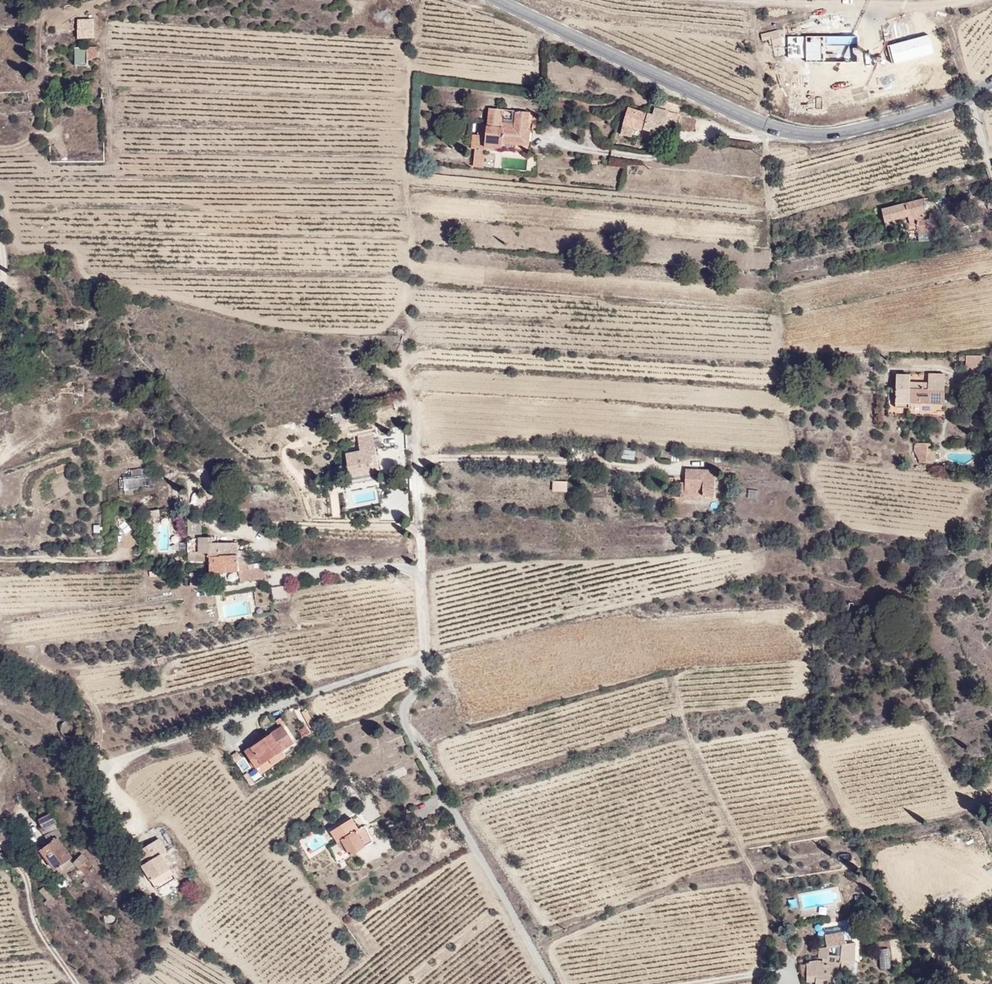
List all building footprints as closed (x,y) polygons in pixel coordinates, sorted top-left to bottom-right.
[(94,17),(77,17),(77,37),(94,37),(94,17)] [(773,44),(781,43),(780,29),(760,32),(761,39),(772,38),(773,44)] [(74,64),(87,64),(87,56),(97,57),(97,45),(74,45),(74,64)] [(647,129),(668,135),(672,122),(676,123),(680,110),(655,104),(653,112),(627,105),(620,133),(644,140),(647,129)] [(503,120),(504,107),(488,106),(485,145),(529,148),(532,110),(515,109),(514,121),(503,120)] [(472,148),(484,147),(483,132),(471,133),(472,148)] [(483,166),(483,149),(473,149),(473,166),(483,166)] [(926,195),(881,205),(885,223),(908,218),(910,227),(917,226),(914,213),(929,209),(926,195)] [(982,368),(982,354),(966,354),(966,368),(982,368)] [(888,386),(888,416),(896,416),(896,406),(910,406),(910,411),(945,411),(944,371),(928,372),(928,380),(911,380),(911,371),(896,371),(896,386),(888,386)] [(393,431),(401,430),(399,419),(391,420),(393,431)] [(373,432),(356,434),(358,450),(345,452),(350,483),(380,478),(373,432)] [(933,462),(933,442),(915,442),(916,462),(933,462)] [(621,457),(634,459),(635,450),(622,448),(621,457)] [(685,467),(685,481),(680,481),(680,501),(718,501),(718,467),(685,467)] [(151,469),(130,469),(130,476),(118,476),(118,487),(151,487),(151,469)] [(553,479),(551,490),(567,491),(568,481),(553,479)] [(757,498),(758,489),(748,488),(747,497),(757,498)] [(208,570),(237,570),(237,540),(208,540),(208,536),(188,536),(188,560),(208,560),(208,570)] [(265,578),(263,561),(238,563),(240,580),(265,578)] [(259,772),(299,745),(283,722),(244,748),(259,772)] [(70,732),(70,724),(62,724),(62,732),(70,732)] [(233,755),(248,782),(258,777),(242,750),(233,755)] [(48,813),(37,819),(47,837),(58,831),(48,813)] [(330,828),(341,848),(346,846),(350,852),(373,839),(365,824),(359,827),(353,815),(330,828)] [(56,869),(73,855),(56,834),(39,848),(56,869)] [(135,849),(155,887),(176,877),(162,850),(168,847),(162,836),(135,849)] [(164,850),(176,875),(186,870),(174,845),(164,850)] [(81,852),(72,861),(85,874),(94,865),(81,852)] [(51,906),(57,901),(46,886),(39,891),(51,906)] [(857,973),(857,941),(845,941),(844,931),(825,932),(826,945),(818,946),(819,959),(806,959),(807,983),(842,983),(842,974),(857,973)] [(879,948),(881,968),(891,967),(890,947),(879,948)]
